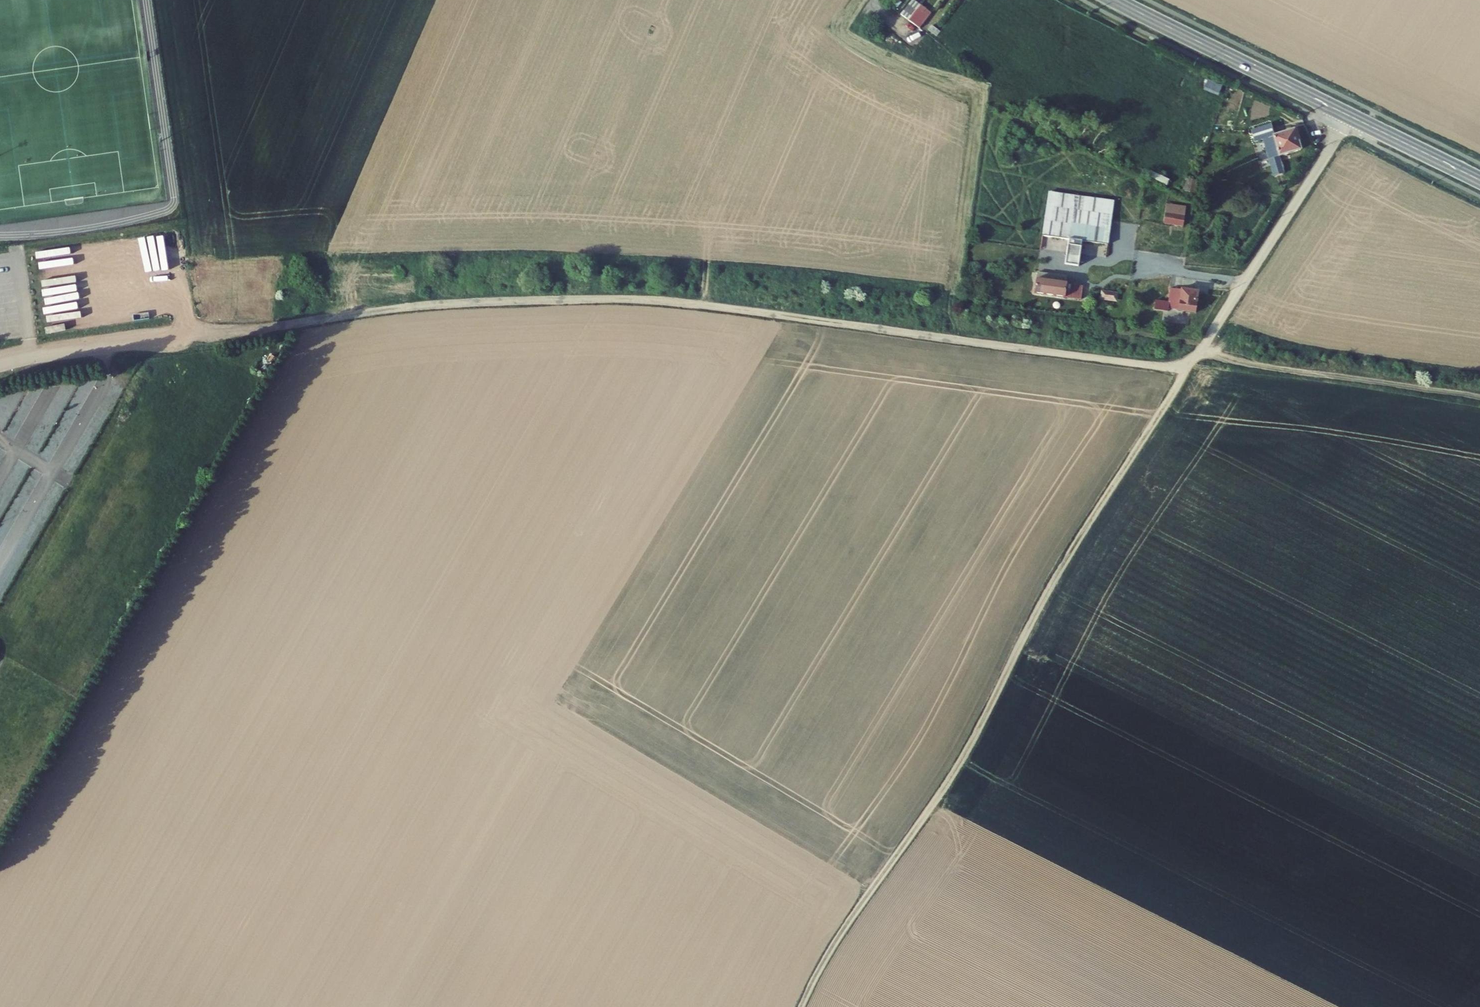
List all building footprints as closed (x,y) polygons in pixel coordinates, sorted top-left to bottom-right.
[(909,20),(916,11),(909,5),(902,14),(909,20)] [(909,20),(920,28),(931,14),(920,5),(916,11),(909,20)] [(1208,81),(1205,91),(1220,95),(1223,85),(1208,81)] [(1256,143),(1263,141),(1274,176),(1284,173),(1279,156),(1301,150),(1295,129),(1275,136),(1271,124),(1252,129),(1256,143)] [(1183,190),(1197,193),(1199,181),(1185,178),(1183,190)] [(1049,192),(1043,236),(1108,245),(1111,220),(1114,201),(1049,192)] [(1163,223),(1183,226),(1185,207),(1166,204),(1163,223)] [(1108,245),(1043,236),(1039,261),(1104,270),(1108,245)] [(1037,279),(1067,283),(1068,277),(1038,272),(1037,279)] [(1067,284),(1067,283),(1037,279),(1035,293),(1065,297),(1067,286),(1067,284)] [(1065,297),(1081,299),(1083,288),(1067,286),(1065,297)] [(1168,310),(1169,308),(1196,312),(1198,292),(1171,288),(1169,302),(1156,300),(1154,309),(1168,310)] [(1101,292),(1100,300),(1112,301),(1113,294),(1101,292)]
